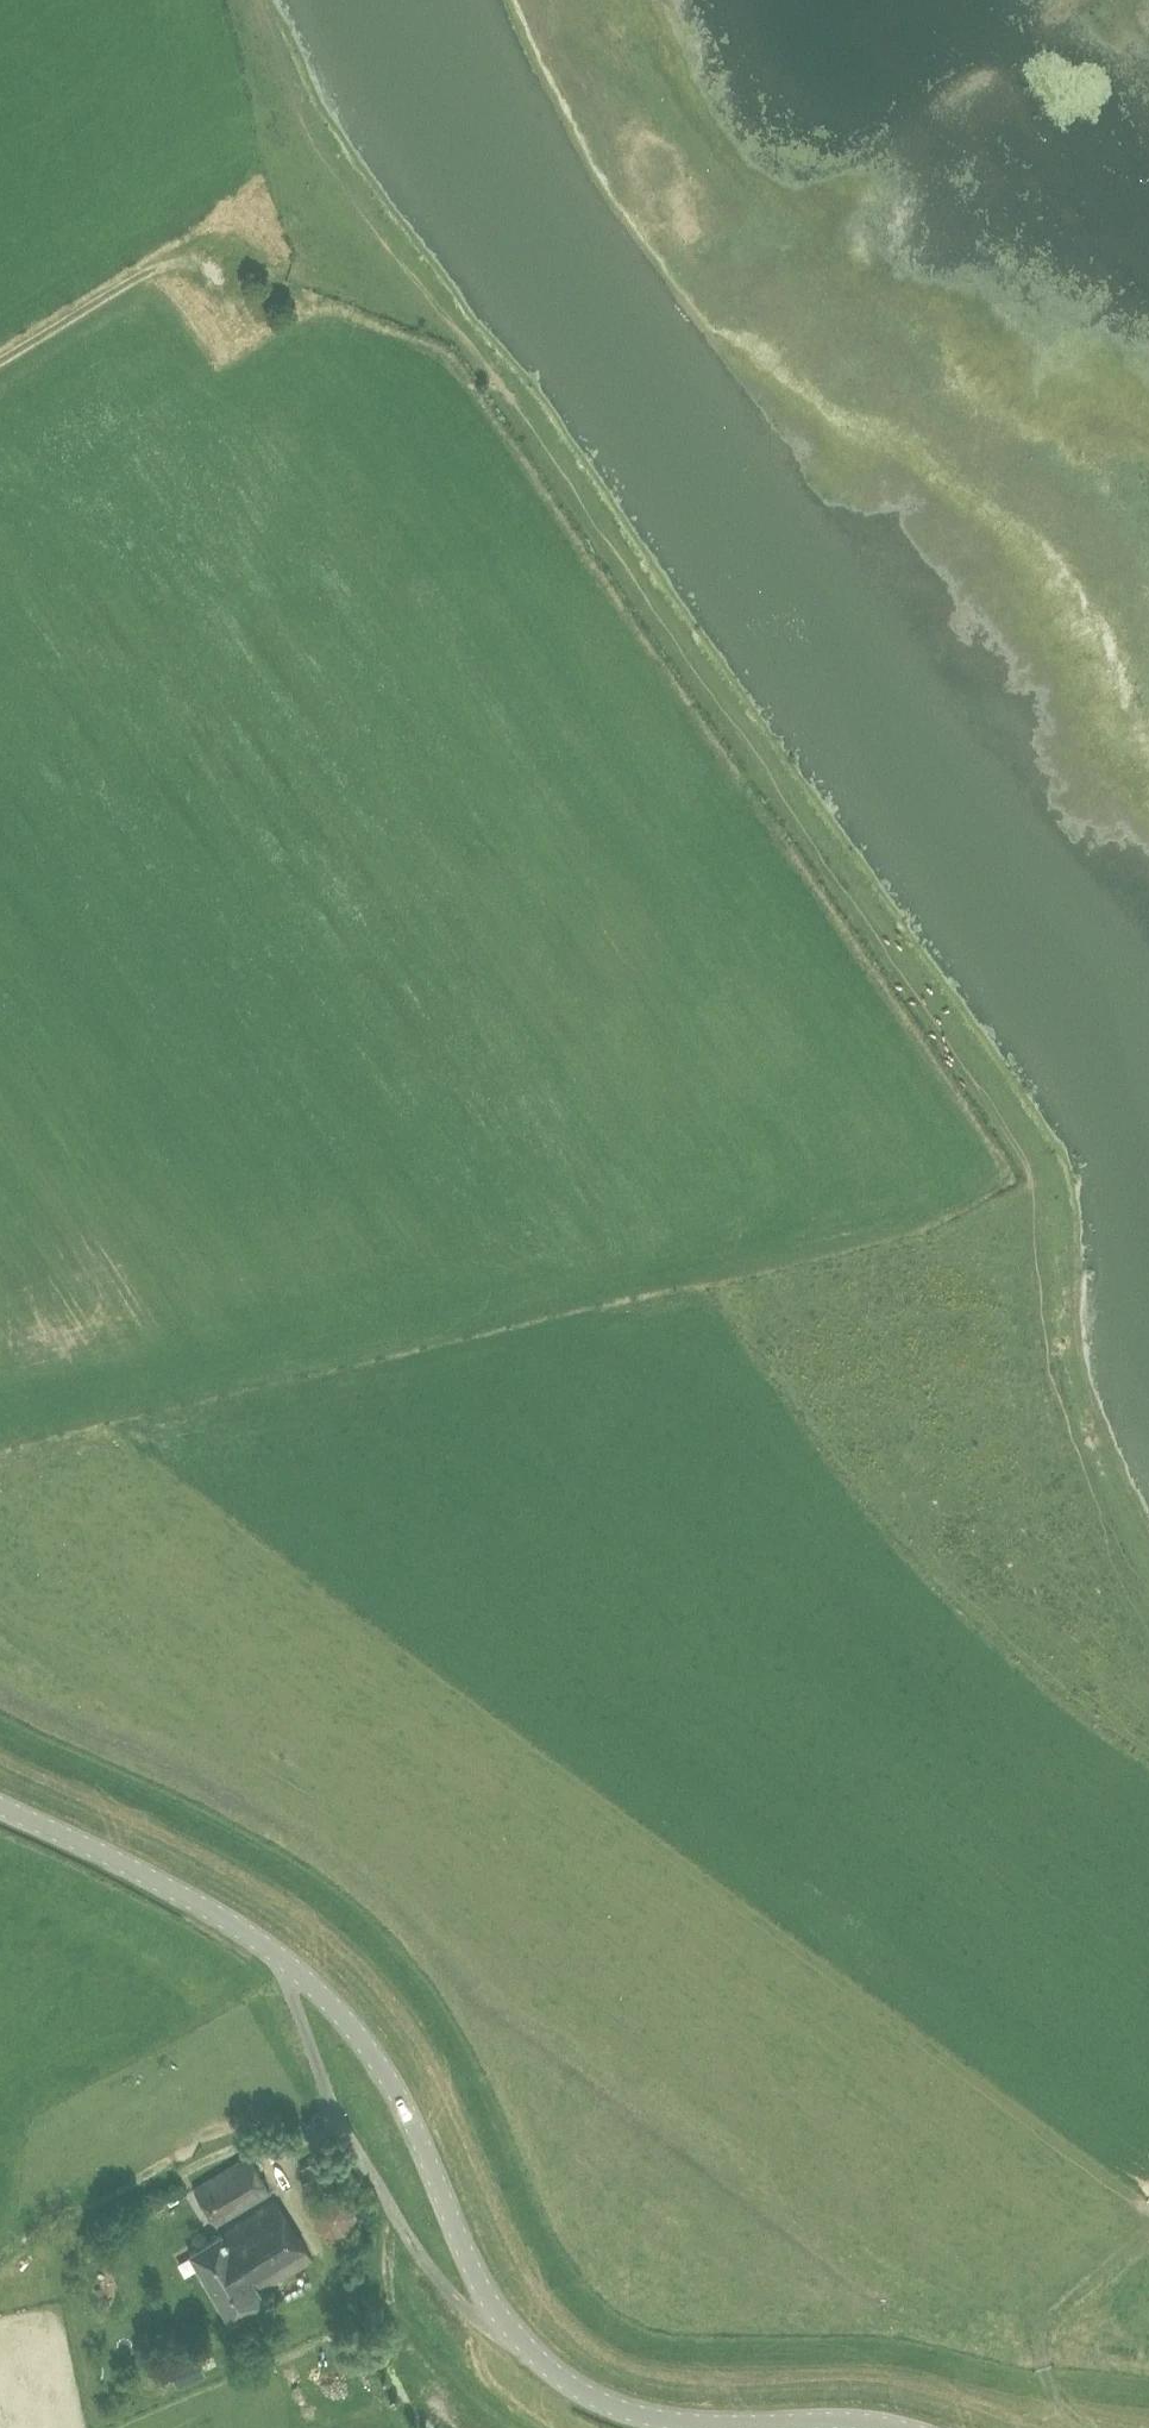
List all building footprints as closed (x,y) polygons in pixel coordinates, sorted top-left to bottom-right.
[(271,2190),(249,2154),(194,2186),(216,2223),(271,2190)] [(173,2190),(145,2208),(153,2219),(181,2202),(173,2190)] [(345,2231),(356,2215),(347,2195),(324,2192),(313,2212),(323,2232),(345,2231)] [(189,2252),(230,2320),(264,2299),(260,2291),(313,2260),(277,2200),(189,2252)]
